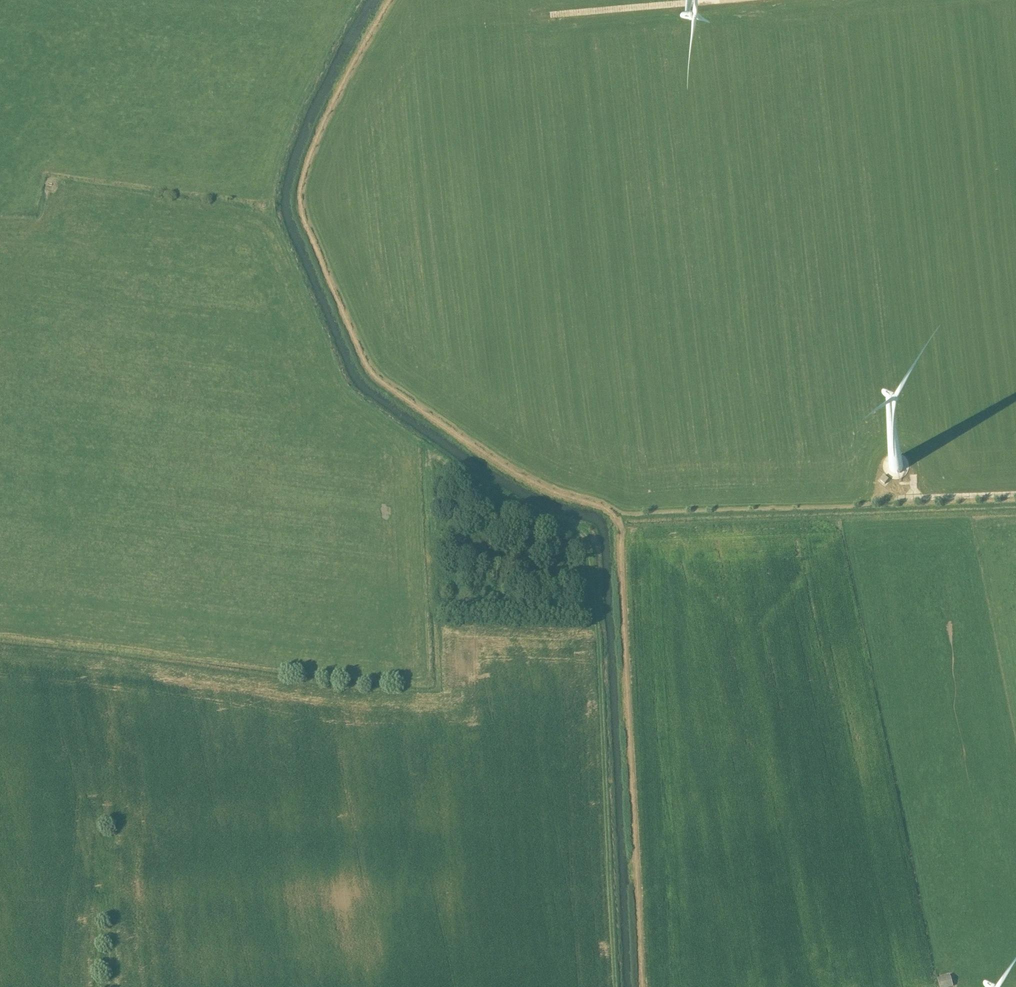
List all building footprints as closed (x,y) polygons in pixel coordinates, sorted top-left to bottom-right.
[(950,975),(938,978),(940,986),(951,986),(953,986),(950,975)]
